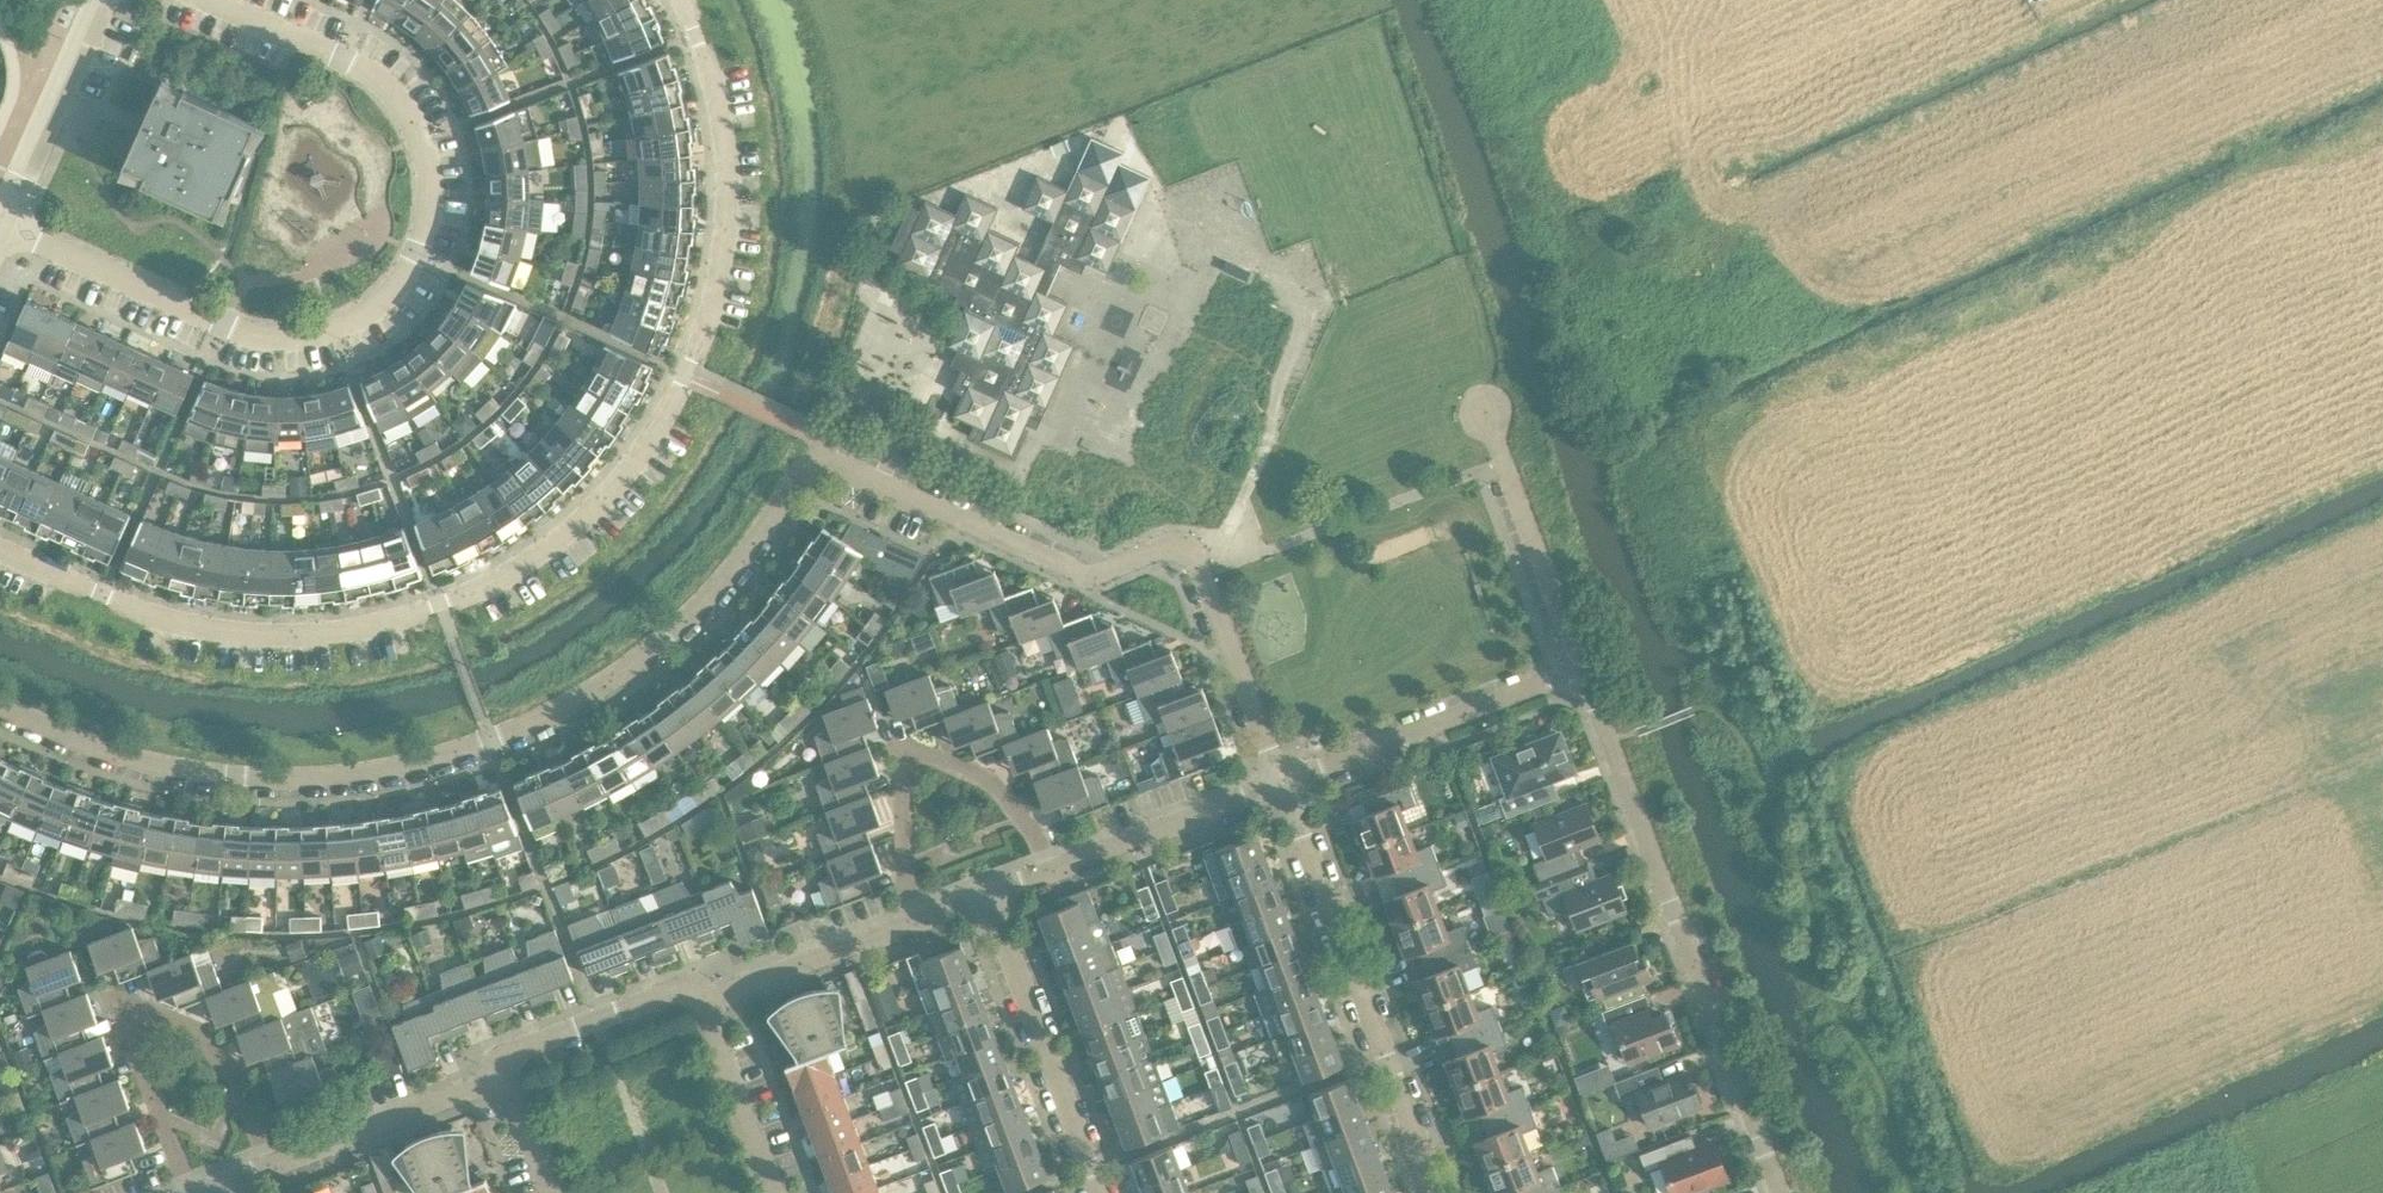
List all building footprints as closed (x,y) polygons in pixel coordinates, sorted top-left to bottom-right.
[(372,8),(395,20),(407,0),(376,0),(372,8)] [(395,20),(415,34),(443,0),(407,0),(395,20)] [(457,0),(443,0),(415,34),(433,51),(472,14),(457,0)] [(595,18),(628,0),(585,0),(595,18)] [(596,18),(605,37),(655,15),(650,3),(648,4),(646,0),(628,0),(595,18),(596,18)] [(549,8),(540,14),(546,23),(555,17),(549,8)] [(472,14),(433,51),(448,69),(492,38),(473,15),(472,14)] [(664,41),(658,28),(661,27),(655,15),(605,37),(615,59),(664,41)] [(552,33),(561,27),(555,17),(546,23),(552,33)] [(542,33),(532,39),(537,49),(547,43),(542,33)] [(492,38),(448,69),(461,90),(497,71),(508,64),(492,38)] [(569,42),(558,46),(563,56),(573,52),(571,46),(569,42)] [(543,59),(553,54),(547,43),(537,49),(543,59)] [(568,67),(578,62),(573,52),(563,56),(568,67)] [(672,65),(668,52),(619,71),(626,93),(679,77),(675,65),(672,65)] [(461,90),(471,113),(510,99),(497,71),(461,90)] [(680,90),(683,89),(679,77),(626,93),(632,114),(683,102),(680,90)] [(215,216),(227,191),(222,188),(240,147),(245,149),(256,124),(183,91),(180,99),(157,89),(123,164),(146,174),(142,183),(215,216)] [(589,92),(578,95),(582,106),(593,103),(589,92)] [(632,114),(636,136),(690,127),(688,115),(686,115),(683,102),(632,114)] [(593,103),(582,106),(585,117),(596,114),(593,103)] [(515,110),(514,110),(476,124),(484,149),(537,136),(528,105),(515,110)] [(576,115),(565,117),(568,129),(579,127),(576,115)] [(579,127),(568,129),(571,140),(582,138),(579,127)] [(690,140),(693,140),(690,127),(636,136),(639,158),(692,153),(690,140)] [(600,130),(589,132),(590,143),(602,141),(600,130)] [(543,167),(537,136),(484,149),(487,173),(543,167)] [(956,214),(924,200),(920,210),(910,206),(891,249),(900,253),(896,264),(958,292),(954,302),(964,307),(948,344),(968,353),(952,390),(962,395),(953,415),(974,425),(971,430),(969,435),(976,439),(1011,455),(1120,503),(1125,494),(1127,493),(1128,494),(1194,524),(1195,523),(1196,523),(1211,490),(1214,490),(1215,491),(1217,491),(1220,488),(1233,461),(1238,448),(1262,395),(1262,391),(1260,389),(1227,374),(1227,373),(1226,371),(1227,369),(1228,366),(1228,364),(1225,361),(1145,324),(1143,329),(1141,332),(1137,333),(1068,302),(1052,295),(1048,293),(1061,263),(1082,272),(1087,262),(1108,272),(1137,208),(1151,176),(1146,174),(1121,162),(1125,152),(1092,137),(1078,168),(1069,189),(1068,189),(1037,175),(1022,207),(1054,222),(1035,262),(1021,256),(1016,253),(1015,253),(1020,243),(988,229),(998,208),(965,193),(956,213),(956,214)] [(592,155),(604,153),(602,141),(590,143),(592,155)] [(639,158),(641,180),(696,178),(695,165),(693,165),(692,153),(639,158)] [(529,199),(528,169),(543,167),(487,173),(488,197),(529,199)] [(606,170),(594,170),(595,181),(606,181),(606,170)] [(641,180),(641,202),(693,204),(693,191),(696,191),(696,178),(641,180)] [(595,193),(607,193),(606,181),(595,181),(595,193)] [(587,200),(588,189),(576,189),(576,200),(587,200)] [(541,231),(544,199),(529,199),(488,197),(486,221),(527,228),(541,231)] [(576,211),(587,212),(587,200),(576,200),(576,211)] [(641,202),(640,224),(694,229),(695,217),(693,217),(693,204),(641,202)] [(606,210),(595,208),(594,220),(605,221),(606,210)] [(593,231),(604,232),(605,221),(594,220),(593,231)] [(486,221),(486,222),(479,245),(520,258),(527,228),(486,221)] [(584,238),(586,224),(575,223),(573,236),(584,238)] [(640,224),(637,246),(689,255),(690,243),(693,243),(694,229),(640,224)] [(520,258),(479,245),(471,270),(509,287),(520,258)] [(601,249),(590,246),(587,258),(599,260),(601,249)] [(637,246),(632,268),(686,280),(689,268),(686,267),(689,255),(637,246)] [(585,268),(596,271),(599,260),(587,258),(585,268)] [(578,263),(567,259),(564,270),(575,274),(578,263)] [(680,293),(683,293),(686,280),(632,268),(627,289),(677,304),(680,293)] [(560,282),(571,285),(575,274),(564,270),(560,282)] [(502,332),(517,303),(466,280),(455,303),(502,332)] [(591,287),(580,283),(576,294),(587,298),(591,287)] [(627,289),(627,290),(620,310),(671,330),(676,318),(673,317),(677,304),(627,289)] [(572,305),(583,309),(587,298),(576,294),(572,305)] [(27,299),(4,351),(28,362),(29,361),(52,310),(27,299)] [(441,323),(483,359),(502,332),(455,303),(441,323)] [(52,310),(29,361),(52,372),(75,321),(52,310)] [(664,341),(666,342),(671,330),(620,310),(611,332),(656,353),(659,354),(664,341)] [(76,382),(77,380),(82,369),(99,332),(75,321),(52,372),(76,382)] [(441,323),(440,323),(424,341),(451,371),(462,381),(483,359),(441,323)] [(529,349),(538,355),(545,345),(549,337),(529,330),(521,345),(529,349)] [(100,391),(105,380),(122,342),(99,332),(82,369),(77,380),(100,391)] [(570,338),(560,332),(555,343),(565,348),(570,338)] [(424,341),(405,356),(429,390),(451,371),(424,341)] [(105,380),(129,390),(146,353),(122,342),(105,380)] [(565,348),(555,343),(549,353),(559,358),(562,354),(565,348)] [(651,364),(606,343),(595,364),(644,390),(650,379),(647,378),(653,365),(651,364)] [(538,355),(529,349),(522,359),(532,365),(538,355)] [(169,363),(146,353),(129,390),(152,401),(169,363)] [(405,356),(385,369),(403,406),(410,418),(437,401),(429,390),(405,356)] [(152,401),(177,412),(194,374),(169,363),(152,401)] [(635,400),(637,402),(644,390),(595,364),(584,383),(629,411),(635,400)] [(551,372),(542,366),(535,375),(544,381),(551,372)] [(361,380),(376,418),(403,406),(385,369),(361,380)] [(528,385),(537,391),(544,381),(535,375),(528,385)] [(205,380),(188,417),(182,429),(211,442),(213,442),(217,428),(229,389),(205,380)] [(0,383),(0,396),(10,400),(15,390),(0,383)] [(584,383),(572,401),(617,434),(624,424),(622,422),(629,411),(584,383)] [(369,436),(349,384),(325,391),(335,432),(338,446),(369,436)] [(242,449),(244,449),(246,434),(253,394),(229,389),(217,428),(213,442),(242,449)] [(335,432),(325,391),(301,395),(305,436),(307,451),(338,446),(335,432)] [(274,452),(275,438),(277,396),(253,394),(246,434),(244,449),(274,452)] [(301,395),(301,396),(277,396),(275,438),(305,436),(301,395)] [(29,396),(24,407),(34,412),(39,401),(29,396)] [(526,404),(518,396),(510,404),(519,412),(526,404)] [(492,413),(500,405),(492,397),(484,405),(492,413)] [(45,416),(50,406),(39,401),(34,412),(45,416)] [(607,443),(609,445),(617,434),(572,401),(559,419),(599,453),(607,443)] [(502,413),(511,421),(519,412),(510,404),(502,413)] [(476,412),(484,421),(492,413),(484,405),(476,412)] [(86,422),(63,411),(58,422),(71,428),(82,432),(86,422)] [(21,414),(17,424),(27,429),(31,418),(21,414)] [(461,416),(453,422),(464,438),(479,425),(472,417),(461,416)] [(38,433),(42,423),(31,418),(27,429),(38,433)] [(559,419),(558,420),(544,436),(584,474),(593,465),(591,463),(599,453),(559,419)] [(92,437),(97,427),(86,422),(82,432),(92,437)] [(490,440),(499,432),(491,423),(483,430),(490,440)] [(473,438),(481,448),(490,440),(483,430),(473,438)] [(68,434),(63,445),(74,450),(79,439),(68,434)] [(573,481),(575,483),(584,474),(544,436),(528,452),(564,490),(573,481)] [(122,438),(118,449),(128,454),(133,443),(122,438)] [(85,455),(90,444),(79,439),(74,450),(85,455)] [(436,440),(425,446),(431,456),(441,451),(436,440)] [(157,454),(143,448),(133,443),(128,454),(153,465),(157,454)] [(415,451),(421,461),(431,456),(425,446),(415,451)] [(467,457),(461,447),(452,453),(458,463),(467,457)] [(555,499),(564,490),(528,452),(512,466),(547,509),(556,501),(555,499)] [(442,459),(448,469),(458,463),(452,453),(442,459)] [(12,460),(0,455),(0,488),(12,460)] [(115,455),(110,466),(121,471),(126,460),(115,455)] [(2,514),(14,519),(36,471),(12,460),(0,488),(0,515),(1,516),(2,514)] [(131,475),(136,465),(126,460),(121,471),(131,475)] [(428,466),(418,471),(422,481),(433,477),(428,466)] [(512,466),(494,480),(525,523),(535,515),(536,517),(547,509),(512,466)] [(192,469),(189,480),(200,483),(204,472),(192,469)] [(37,532),(59,482),(36,471),(14,519),(26,524),(25,526),(37,532)] [(407,476),(412,486),(422,481),(418,471),(407,476)] [(215,476),(204,472),(200,483),(212,487),(215,476)] [(359,484),(356,473),(345,476),(348,487),(359,484)] [(221,488),(234,491),(237,478),(224,475),(221,488)] [(311,495),(309,475),(291,476),(292,496),(311,495)] [(348,487),(345,476),(334,479),(336,490),(348,487)] [(514,530),(525,523),(494,480),(476,492),(505,539),(515,532),(514,530)] [(169,481),(165,491),(176,496),(180,485),(169,481)] [(61,540),(83,492),(59,482),(37,532),(49,537),(49,535),(61,540)] [(263,483),(263,495),(274,495),(274,484),(263,483)] [(286,495),(286,484),(274,484),(274,495),(286,495)] [(180,485),(176,496),(182,498),(182,497),(187,499),(191,489),(180,485)] [(382,497),(378,486),(368,490),(371,500),(382,497)] [(371,500),(368,490),(357,493),(360,503),(371,500)] [(84,553),(106,503),(83,492),(61,540),(73,545),(72,547),(84,553)] [(476,492),(457,504),(482,550),(492,544),(494,546),(505,539),(476,492)] [(206,493),(203,505),(214,508),(217,496),(206,493)] [(226,510),(229,498),(217,496),(214,508),(226,510)] [(344,509),(342,497),(331,499),(333,511),(344,509)] [(320,500),(321,512),(333,511),(331,499),(320,500)] [(243,501),(242,512),(254,513),(255,502),(243,501)] [(265,514),(266,503),(255,502),(254,513),(265,514)] [(304,514),(304,502),(293,503),(294,515),(304,514)] [(109,562),(131,514),(106,503),(84,553),(96,558),(97,556),(109,562)] [(282,503),(282,515),(294,515),(293,503),(282,503)] [(470,556),(481,550),(482,550),(457,504),(437,513),(460,563),(471,558),(470,556)] [(447,566),(448,569),(460,563),(437,513),(415,523),(433,572),(447,566)] [(133,572),(132,575),(145,579),(164,528),(142,519),(120,567),(133,572)] [(822,527),(815,539),(812,537),(805,548),(847,576),(861,554),(876,563),(874,565),(907,586),(926,556),(850,523),(841,539),(822,527)] [(383,534),(382,534),(398,587),(409,583),(409,581),(422,576),(404,527),(401,528),(398,527),(396,527),(391,528),(389,529),(387,530),(384,532),(383,534)] [(157,581),(169,585),(185,535),(164,528),(145,579),(156,584),(157,581)] [(382,534),(381,534),(360,540),(372,591),(384,588),(385,591),(398,587),(382,534)] [(207,540),(206,540),(185,535),(169,585),(182,589),(181,591),(194,594),(207,540)] [(207,594),(219,597),(228,545),(207,540),(194,594),(206,597),(207,594)] [(360,540),(339,544),(348,599),(360,597),(359,594),(372,591),(360,540)] [(334,598),(334,601),(348,599),(339,544),(317,547),(322,600),(334,598)] [(232,598),(232,601),(245,602),(250,547),(228,545),(219,597),(232,598)] [(272,549),(250,547),(245,602),(257,603),(257,601),(271,602),(272,549)] [(317,547),(316,547),(295,549),(296,604),(309,603),(308,601),(322,600),(317,547)] [(798,559),(800,560),(793,570),(832,598),(847,576),(805,548),(798,559)] [(283,602),(283,604),(296,604),(295,549),(272,549),(271,602),(283,602)] [(989,603),(1005,597),(1005,596),(1032,586),(1004,596),(994,569),(979,575),(973,559),(929,576),(940,604),(956,602),(960,615),(989,604),(989,603)] [(785,580),(783,578),(775,588),(815,620),(832,598),(793,570),(785,580)] [(1005,597),(989,603),(989,604),(999,631),(1014,628),(1019,641),(1047,631),(1048,631),(1048,630),(1064,623),(1091,612),(1063,623),(1053,596),(1038,602),(1032,586),(1005,596),(1005,597)] [(892,587),(883,600),(894,608),(903,595),(892,587)] [(767,598),(769,600),(762,609),(798,641),(815,620),(775,588),(767,598)] [(753,619),(751,617),(743,626),(780,661),(798,641),(762,609),(753,619)] [(886,620),(875,611),(866,624),(877,632),(886,620)] [(1073,655),(1078,668),(1106,657),(1107,658),(1107,657),(1123,650),(1123,649),(1150,639),(1122,649),(1112,623),(1097,628),(1091,612),(1064,623),(1048,630),(1048,631),(1058,658),(1073,655)] [(857,636),(868,644),(877,632),(866,624),(857,636)] [(734,636),(736,637),(727,646),(760,680),(780,661),(743,626),(734,636)] [(1107,658),(1117,684),(1132,681),(1137,694),(1181,677),(1171,649),(1156,655),(1150,639),(1123,649),(1123,650),(1107,657),(1107,658)] [(718,655),(716,653),(707,661),(741,699),(760,680),(727,646),(718,655)] [(999,668),(1013,663),(1008,650),(994,655),(999,668)] [(851,666),(840,657),(830,669),(841,678),(851,666)] [(697,670),(699,672),(689,680),(720,717),(741,699),(707,661),(697,670)] [(875,689),(888,684),(879,662),(866,667),(875,689)] [(820,680),(831,689),(841,678),(830,669),(820,680)] [(961,712),(960,711),(950,684),(934,687),(929,674),(885,691),(896,719),(911,713),(917,729),(944,719),(945,719),(945,718),(961,712)] [(1148,721),(1163,719),(1168,731),(1212,715),(1202,687),(1187,692),(1181,677),(1137,694),(1148,721)] [(680,688),(678,686),(668,693),(699,733),(720,717),(689,680),(680,688)] [(828,727),(815,736),(825,763),(869,746),(863,732),(878,726),(863,685),(841,693),(846,706),(824,714),(828,727)] [(677,750),(698,734),(699,733),(668,693),(658,701),(659,703),(649,710),(677,750)] [(1079,696),(1061,703),(1066,716),(1084,709),(1079,696)] [(811,710),(801,700),(790,711),(800,721),(811,710)] [(961,712),(945,718),(945,719),(944,719),(955,745),(970,740),(975,756),(1003,745),(1003,746),(1004,745),(1020,738),(1019,738),(1047,727),(1019,738),(1009,711),(993,713),(988,700),(960,711),(961,712)] [(654,765),(676,750),(677,750),(649,710),(639,718),(637,715),(627,722),(654,765)] [(779,722),(788,732),(800,721),(790,711),(779,722)] [(1214,764),(1208,747),(1223,742),(1212,715),(1168,731),(1172,743),(1159,752),(1160,756),(1151,764),(1158,780),(1168,776),(1170,780),(1214,764)] [(631,779),(654,765),(627,722),(616,729),(617,731),(607,738),(631,779)] [(1014,772),(1028,767),(1034,782),(1078,765),(1067,737),(1052,740),(1047,727),(1019,738),(1020,738),(1004,745),(1003,746),(1014,772)] [(1540,737),(1538,740),(1494,757),(1507,794),(1498,797),(1500,801),(1505,814),(1506,817),(1559,797),(1552,779),(1573,771),(1559,733),(1553,735),(1550,734),(1540,737)] [(1109,737),(1097,742),(1101,754),(1114,750),(1109,737)] [(607,792),(631,779),(607,738),(596,744),(595,742),(584,747),(607,792)] [(768,750),(759,739),(747,749),(756,760),(768,750)] [(1120,740),(1113,743),(1116,750),(1122,748),(1120,740)] [(865,780),(879,774),(869,746),(825,763),(829,776),(816,784),(826,812),(870,795),(865,780)] [(572,754),(573,756),(562,761),(583,804),(607,792),(584,747),(572,754)] [(735,760),(744,770),(756,760),(747,749),(735,760)] [(9,763),(0,758),(0,780),(9,763)] [(551,767),(550,764),(538,769),(559,816),(583,804),(562,761),(551,767)] [(20,768),(9,763),(0,780),(0,811),(13,817),(36,772),(21,766),(20,768)] [(1109,803),(1098,775),(1083,777),(1078,765),(1034,782),(1044,809),(1059,804),(1065,820),(1109,803)] [(535,837),(563,826),(559,816),(538,769),(526,774),(527,777),(514,782),(535,837)] [(45,776),(36,772),(13,817),(37,827),(55,783),(44,778),(45,776)] [(722,787),(714,776),(701,785),(709,796),(722,787)] [(757,789),(748,777),(724,793),(727,800),(757,789)] [(68,785),(67,788),(55,783),(37,827),(61,836),(80,789),(68,785)] [(1361,801),(1366,814),(1353,819),(1363,847),(1408,830),(1401,810),(1416,804),(1408,783),(1361,801)] [(689,793),(697,804),(709,796),(701,785),(689,793)] [(488,792),(487,789),(475,793),(494,853),(495,858),(524,847),(501,787),(488,792)] [(91,796),(92,794),(80,789),(61,836),(87,845),(103,800),(91,796)] [(464,849),(465,849),(468,861),(494,853),(475,793),(463,797),(463,800),(451,803),(464,849)] [(866,828),(881,823),(870,795),(826,812),(831,824),(817,832),(828,860),(872,843),(866,828)] [(116,801),(115,803),(103,800),(87,845),(115,853),(128,804),(116,801)] [(1505,814),(1500,801),(1474,810),(1479,824),(1505,814)] [(688,836),(721,814),(713,802),(680,824),(688,836)] [(439,806),(439,804),(426,807),(438,856),(464,849),(451,803),(439,806)] [(1546,858),(1533,863),(1540,881),(1568,870),(1577,866),(1571,849),(1599,838),(1585,803),(1549,817),(1538,821),(1533,823),(1546,858)] [(1538,821),(1549,817),(1543,803),(1533,807),(1538,821)] [(140,810),(140,807),(128,804),(115,853),(112,864),(139,871),(142,859),(152,813),(140,810)] [(414,810),(414,812),(402,815),(410,862),(438,856),(426,807),(414,810)] [(659,828),(673,820),(666,808),(652,816),(659,828)] [(1459,827),(1469,823),(1464,812),(1455,816),(1459,827)] [(164,815),(152,813),(142,859),(168,864),(177,815),(165,813),(164,815)] [(200,821),(189,819),(190,817),(177,815),(168,864),(194,868),(200,821)] [(390,817),(390,815),(377,817),(385,867),(410,862),(402,815),(390,817)] [(762,815),(737,824),(743,839),(767,830),(762,815)] [(639,823),(646,835),(659,828),(652,816),(639,823)] [(365,821),(353,823),(351,823),(356,870),(385,867),(377,817),(364,819),(365,821)] [(214,823),(202,821),(200,821),(194,868),(222,872),(227,821),(214,820),(214,823)] [(240,822),(227,821),(222,872),(248,874),(252,826),(239,825),(240,822)] [(340,824),(340,821),(327,822),(331,873),(356,870),(351,823),(340,824)] [(314,823),(315,826),(302,826),(302,874),(331,873),(327,822),(314,823)] [(264,824),(264,826),(252,826),(248,874),(276,874),(277,824),(264,824)] [(290,827),(290,824),(277,824),(276,874),(302,874),(302,826),(290,827)] [(1431,844),(1416,850),(1408,830),(1363,847),(1374,875),(1387,870),(1392,882),(1439,864),(1431,844)] [(1213,840),(1200,845),(1212,878),(1265,858),(1256,833),(1217,848),(1213,840)] [(607,855),(621,848),(616,836),(601,843),(607,855)] [(587,849),(593,861),(607,855),(601,843),(587,849)] [(873,892),(867,876),(882,871),(872,843),(828,860),(832,872),(818,881),(829,909),(873,892)] [(746,850),(750,864),(766,859),(761,844),(746,850)] [(666,877),(653,846),(639,852),(652,883),(666,877)] [(1234,896),(1274,881),(1265,858),(1212,878),(1220,901),(1234,896)] [(566,873),(561,861),(546,866),(551,879),(566,873)] [(8,862),(3,875),(17,880),(22,867),(8,862)] [(1431,891),(1447,885),(1439,864),(1392,882),(1397,894),(1383,899),(1394,928),(1438,911),(1431,891)] [(597,871),(604,888),(619,882),(613,865),(597,871)] [(32,886),(37,873),(22,867),(17,880),(32,886)] [(1612,873),(1575,888),(1568,870),(1540,881),(1531,884),(1536,900),(1542,898),(1548,914),(1568,906),(1576,928),(1626,909),(1612,873)] [(533,871),(518,877),(523,890),(538,884),(533,871)] [(1495,889),(1488,871),(1470,878),(1477,896),(1495,889)] [(1167,878),(1155,882),(1160,898),(1172,893),(1167,878)] [(553,886),(559,900),(561,899),(576,894),(570,879),(555,885),(553,886)] [(730,879),(703,889),(720,934),(735,928),(740,943),(769,932),(752,888),(739,893),(730,879)] [(694,934),(698,942),(720,934),(703,889),(690,894),(682,881),(654,891),(659,906),(660,906),(673,942),(674,941),(694,934)] [(1243,919),(1283,903),(1274,881),(1234,896),(1243,919)] [(62,882),(58,895),(73,899),(77,886),(62,882)] [(782,900),(775,882),(763,887),(770,904),(782,900)] [(1148,885),(1136,889),(1142,905),(1154,900),(1148,885)] [(88,904),(92,891),(77,886),(73,899),(88,904)] [(480,903),(495,899),(491,886),(476,890),(480,903)] [(1060,907),(1039,915),(1048,940),(1101,920),(1089,887),(1057,899),(1060,907)] [(1485,915),(1502,908),(1495,889),(1477,896),(1485,915)] [(461,894),(465,908),(480,903),(476,890),(461,894)] [(1166,913),(1178,908),(1172,893),(1160,898),(1166,913)] [(539,904),(542,898),(534,894),(531,900),(539,904)] [(118,897),(115,911),(130,914),(133,901),(118,897)] [(651,950),(654,958),(678,950),(674,941),(673,942),(660,906),(659,906),(648,910),(639,897),(611,908),(616,922),(617,922),(631,958),(631,957),(651,950)] [(1147,920),(1160,915),(1154,900),(1142,905),(1147,920)] [(145,918),(148,904),(133,901),(130,914),(145,918)] [(438,914),(436,901),(420,904),(423,917),(438,914)] [(1251,942),(1291,926),(1283,903),(1243,919),(1229,924),(1238,947),(1251,942)] [(405,907),(408,920),(423,917),(420,904),(405,907)] [(175,909),(173,922),(188,924),(190,911),(175,909)] [(380,924),(379,910),(363,912),(364,926),(380,924)] [(204,926),(205,913),(190,911),(188,924),(204,926)] [(1462,924),(1446,930),(1438,911),(1394,928),(1404,955),(1418,950),(1422,963),(1469,945),(1462,924)] [(348,914),(350,928),(364,926),(363,912),(348,914)] [(608,966),(612,974),(635,966),(631,957),(631,958),(617,922),(616,922),(605,926),(596,913),(568,924),(587,974),(608,966)] [(471,914),(454,919),(458,933),(475,927),(471,914)] [(232,915),(231,930),(247,930),(247,916),(232,915)] [(263,931),(263,916),(247,916),(247,930),(263,931)] [(290,917),(291,931),(306,931),(305,916),(290,917)] [(322,930),(321,916),(305,916),(306,931),(322,930)] [(1057,963),(1110,943),(1101,920),(1048,940),(1057,963)] [(1185,923),(1172,928),(1178,943),(1190,938),(1185,923)] [(148,971),(147,970),(163,964),(163,963),(153,936),(137,938),(132,926),(88,942),(99,971),(114,965),(120,981),(148,971)] [(1260,964),(1300,949),(1291,926),(1251,942),(1260,964)] [(431,942),(426,929),(412,935),(417,948),(431,942)] [(555,929),(526,940),(528,956),(517,960),(516,960),(530,996),(529,996),(532,1005),(555,996),(552,987),(573,979),(555,929)] [(1166,930),(1153,935),(1159,950),(1172,945),(1166,930)] [(1503,945),(1514,941),(1510,931),(1499,935),(1503,945)] [(380,935),(365,941),(371,957),(386,952),(380,935)] [(1184,958),(1196,953),(1190,938),(1178,943),(1184,958)] [(191,952),(200,949),(197,939),(187,942),(191,952)] [(290,946),(296,961),(307,957),(302,942),(290,946)] [(1596,997),(1601,995),(1606,1008),(1646,993),(1648,992),(1643,979),(1651,976),(1642,953),(1637,955),(1632,942),(1577,962),(1586,985),(1583,986),(1588,1000),(1596,997)] [(1065,986),(1119,966),(1110,943),(1057,963),(1065,986)] [(489,1021),(512,1012),(509,1004),(529,996),(530,996),(516,960),(517,960),(511,945),(483,956),(485,972),(474,976),(473,976),(487,1012),(486,1012),(489,1021)] [(906,956),(906,957),(919,989),(970,969),(961,945),(922,960),(919,952),(906,956)] [(1165,965),(1177,960),(1172,945),(1159,950),(1165,965)] [(1427,975),(1414,980),(1424,1008),(1469,991),(1461,971),(1477,965),(1469,945),(1422,963),(1427,975)] [(222,990),(206,948),(191,953),(191,952),(163,963),(163,964),(147,970),(148,971),(158,998),(173,992),(179,1008),(207,998),(206,997),(222,990)] [(66,983),(81,978),(70,949),(48,958),(46,953),(42,950),(37,950),(33,952),(29,955),(28,961),(30,965),(26,966),(31,979),(18,988),(28,1016),(43,1011),(43,1010),(72,999),(72,998),(66,983)] [(357,949),(339,956),(345,974),(363,967),(357,949)] [(1300,949),(1260,964),(1268,987),(1308,972),(1300,949)] [(1543,956),(1530,961),(1536,979),(1550,974),(1543,956)] [(440,972),(442,988),(431,992),(448,1037),(470,1028),(467,1020),(486,1012),(487,1012),(473,976),(474,976),(469,961),(440,972)] [(1119,966),(1065,986),(1074,1009),(1127,988),(1119,966)] [(859,978),(855,969),(845,973),(848,982),(859,978)] [(927,1012),(979,992),(970,969),(919,989),(927,1012)] [(1201,969),(1189,974),(1195,988),(1207,984),(1201,969)] [(237,1034),(281,1017),(271,991),(281,987),(274,970),(222,990),(206,997),(207,998),(217,1024),(232,1019),(237,1034)] [(1525,970),(1515,973),(1518,980),(1522,982),(1528,979),(1525,970)] [(1277,1010),(1317,994),(1308,972),(1268,987),(1254,992),(1262,1014),(1277,1009),(1277,1010)] [(1183,975),(1171,980),(1177,996),(1189,991),(1183,975)] [(863,988),(859,978),(848,982),(852,992),(863,988)] [(1201,1003),(1213,998),(1207,984),(1195,988),(1201,1003)] [(883,985),(871,989),(876,1005),(889,1000),(883,985)] [(799,1059),(826,1051),(846,1043),(847,1043),(826,988),(819,988),(812,989),(806,991),(801,993),(795,995),(790,998),(784,1002),(778,1006),(799,1059)] [(866,997),(863,988),(852,992),(856,1001),(866,997)] [(1083,1031),(1136,1011),(1127,988),(1074,1009),(1083,1031)] [(1182,1010),(1194,1005),(1189,991),(1177,996),(1182,1010)] [(1492,1004),(1476,1010),(1469,991),(1424,1008),(1435,1035),(1448,1030),(1453,1043),(1500,1025),(1492,1004)] [(72,998),(72,999),(43,1010),(43,1011),(47,1021),(34,1031),(45,1059),(59,1053),(88,1041),(83,1026),(97,1021),(87,992),(72,998)] [(438,1057),(432,1043),(448,1037),(431,992),(403,1003),(405,1019),(393,1024),(409,1068),(438,1057)] [(979,992),(927,1012),(936,1034),(987,1015),(979,992)] [(1665,1013),(1655,1017),(1646,993),(1606,1008),(1601,1010),(1606,1026),(1613,1023),(1619,1040),(1614,1052),(1626,1058),(1627,1061),(1676,1043),(1675,1041),(1678,1040),(1673,1026),(1670,1027),(1665,1013)] [(1272,1037),(1326,1017),(1317,994),(1277,1010),(1285,1031),(1272,1037)] [(870,1007),(866,997),(856,1001),(859,1011),(870,1007)] [(882,1020),(894,1015),(889,1000),(876,1005),(882,1020)] [(1563,1003),(1549,1008),(1556,1026),(1570,1021),(1563,1003)] [(248,1062),(262,1056),(268,1071),(312,1055),(306,1037),(319,1027),(311,1006),(281,1018),(281,1017),(237,1034),(248,1062)] [(874,1016),(870,1007),(859,1011),(863,1020),(874,1016)] [(1091,1054),(1145,1034),(1136,1011),(1083,1031),(1091,1054)] [(4,1017),(7,1024),(17,1020),(14,1013),(4,1017)] [(1219,1014),(1207,1019),(1213,1034),(1224,1030),(1219,1014)] [(366,1033),(384,1026),(380,1015),(362,1022),(366,1033)] [(956,1053),(996,1038),(987,1015),(936,1034),(944,1057),(955,1053),(956,1053)] [(877,1025),(874,1016),(863,1020),(866,1029),(877,1025)] [(1294,1055),(1334,1040),(1326,1017),(1272,1037),(1280,1059),(1294,1054),(1294,1055)] [(1194,1041),(1182,1045),(1182,1046),(1206,1037),(1200,1021),(1188,1025),(1194,1041)] [(1492,1051),(1507,1045),(1500,1025),(1453,1043),(1457,1055),(1444,1060),(1454,1088),(1499,1071),(1492,1051)] [(900,1030),(888,1035),(894,1050),(906,1046),(900,1030)] [(1218,1049),(1230,1044),(1224,1030),(1213,1034),(1218,1049)] [(1100,1077),(1153,1057),(1145,1034),(1091,1054),(1100,1077)] [(88,1041),(59,1053),(63,1064),(50,1073),(61,1102),(75,1096),(75,1095),(105,1084),(104,1083),(99,1069),(113,1063),(103,1035),(88,1041)] [(1199,1056),(1211,1051),(1206,1037),(1182,1046),(1185,1053),(1196,1049),(1199,1056)] [(952,1080),(1004,1060),(996,1038),(956,1053),(964,1075),(952,1079),(952,1080)] [(847,1043),(846,1043),(848,1049),(856,1046),(854,1040),(847,1043)] [(1303,1079),(1343,1064),(1334,1040),(1294,1055),(1303,1079)] [(887,1053),(883,1041),(872,1045),(877,1057),(887,1053)] [(27,1046),(12,1052),(18,1067),(33,1062),(27,1046)] [(376,1066),(381,1079),(402,1071),(393,1046),(379,1051),(384,1063),(376,1066)] [(900,1064),(912,1060),(906,1046),(894,1050),(900,1064)] [(794,1088),(834,1072),(826,1051),(799,1059),(785,1064),(794,1088)] [(881,1068),(892,1064),(887,1053),(877,1057),(881,1068)] [(333,1064),(317,1067),(312,1055),(268,1071),(279,1099),(293,1093),(300,1109),(344,1093),(333,1064)] [(1108,1100),(1162,1079),(1153,1057),(1100,1077),(1108,1100)] [(1236,1060),(1224,1065),(1230,1079),(1242,1075),(1242,1074),(1247,1072),(1242,1058),(1236,1060)] [(961,1103),(1013,1083),(1004,1060),(952,1080),(961,1103)] [(1217,1067),(1205,1071),(1211,1087),(1223,1082),(1217,1067)] [(1687,1072),(1656,1084),(1650,1068),(1614,1082),(1620,1098),(1636,1092),(1649,1126),(1700,1107),(1697,1098),(1699,1093),(1695,1083),(1690,1081),(1687,1072)] [(1522,1085),(1507,1091),(1499,1071),(1454,1088),(1465,1116),(1478,1111),(1483,1123),(1530,1105),(1522,1085)] [(803,1111),(843,1095),(834,1072),(794,1088),(803,1111)] [(1582,1073),(1575,1076),(1581,1094),(1589,1091),(1582,1073)] [(1236,1094),(1247,1090),(1242,1075),(1230,1079),(1236,1094)] [(918,1076),(906,1080),(912,1096),(924,1091),(918,1076)] [(1349,1077),(1308,1093),(1318,1118),(1358,1103),(1349,1077)] [(13,1078),(0,1083),(0,1087),(3,1096),(18,1091),(13,1078)] [(104,1083),(105,1084),(75,1095),(75,1096),(80,1107),(66,1116),(77,1145),(87,1141),(92,1139),(91,1138),(121,1127),(120,1126),(115,1112),(130,1106),(119,1078),(104,1083)] [(1162,1079),(1108,1100),(1117,1122),(1171,1102),(1162,1079)] [(1223,1082),(1211,1087),(1220,1111),(1232,1106),(1223,1082)] [(969,1126),(1022,1106),(1013,1083),(961,1103),(969,1126)] [(905,1098),(901,1087),(879,1095),(882,1105),(893,1101),(894,1102),(905,1098)] [(917,1110),(929,1106),(924,1091),(912,1096),(917,1110)] [(811,1134),(852,1119),(843,1095),(803,1111),(811,1134)] [(898,1114),(909,1110),(905,1098),(894,1102),(898,1114)] [(1126,1146),(1180,1126),(1171,1102),(1117,1122),(1126,1146)] [(1303,1123),(1312,1146),(1367,1125),(1358,1103),(1318,1118),(1303,1123)] [(1522,1132),(1538,1126),(1530,1105),(1483,1123),(1488,1135),(1474,1141),(1485,1168),(1529,1151),(1522,1132)] [(978,1149),(1030,1129),(1022,1106),(969,1126),(978,1149)] [(820,1157),(861,1141),(852,1119),(811,1134),(820,1157)] [(87,1141),(91,1153),(82,1159),(93,1188),(137,1171),(131,1155),(146,1149),(135,1121),(120,1126),(121,1127),(91,1138),(92,1139),(87,1141)] [(935,1122),(923,1126),(929,1141),(941,1137),(935,1122)] [(1259,1122),(1248,1126),(1254,1142),(1266,1137),(1259,1122)] [(1320,1168),(1321,1168),(1335,1163),(1375,1148),(1367,1125),(1312,1146),(1320,1168)] [(1610,1127),(1596,1133),(1607,1160),(1621,1154),(1610,1127)] [(472,1183),(451,1129),(446,1130),(437,1131),(430,1133),(425,1135),(420,1137),(413,1141),(408,1144),(404,1147),(422,1192),(445,1192),(472,1183)] [(986,1171),(998,1166),(999,1167),(1039,1152),(1030,1129),(978,1149),(986,1171)] [(1241,1129),(1228,1133),(1234,1149),(1247,1145),(1241,1129)] [(1577,1134),(1581,1144),(1590,1141),(1586,1130),(1577,1134)] [(922,1144),(918,1132),(907,1136),(912,1148),(922,1144)] [(1714,1141),(1696,1148),(1691,1134),(1640,1153),(1645,1168),(1659,1163),(1662,1165),(1672,1192),(1684,1192),(1727,1177),(1714,1141)] [(935,1156),(946,1151),(941,1137),(929,1141),(935,1156)] [(1259,1156),(1271,1151),(1266,1137),(1254,1142),(1259,1156)] [(829,1179),(869,1164),(861,1141),(820,1157),(829,1179)] [(908,1164),(927,1156),(922,1144),(912,1148),(912,1149),(903,1153),(908,1164)] [(1171,1145),(1131,1160),(1141,1185),(1181,1170),(1171,1145)] [(1240,1164),(1252,1159),(1247,1145),(1234,1149),(1240,1164)] [(44,1162),(39,1148),(30,1152),(35,1165),(44,1162)] [(380,1148),(369,1152),(373,1162),(383,1158),(380,1148)] [(1384,1171),(1375,1148),(1335,1163),(1321,1168),(1330,1191),(1384,1171)] [(1537,1171),(1529,1151),(1485,1168),(1494,1192),(1503,1192),(1509,1191),(1509,1192),(1540,1192),(1560,1186),(1552,1165),(1537,1171)] [(1008,1191),(1048,1176),(1039,1152),(999,1167),(1008,1191)] [(387,1167),(383,1158),(373,1162),(376,1171),(387,1167)] [(878,1187),(869,1164),(829,1179),(834,1192),(861,1192),(878,1187)] [(390,1177),(387,1167),(376,1171),(380,1181),(390,1177)] [(953,1167),(940,1172),(945,1187),(958,1182),(953,1167)] [(1277,1167),(1265,1172),(1271,1188),(1283,1183),(1277,1167)] [(1189,1192),(1181,1170),(1141,1185),(1144,1192),(1188,1192),(1189,1192)] [(1330,1191),(1329,1192),(1330,1192),(1392,1192),(1384,1171),(1330,1191)] [(48,1172),(35,1177),(41,1192),(56,1192),(48,1172)] [(1246,1179),(1251,1192),(1257,1192),(1264,1190),(1258,1174),(1246,1179)] [(394,1186),(390,1177),(380,1181),(383,1190),(394,1186)] [(485,1178),(472,1183),(445,1192),(491,1192),(485,1178)] [(934,1178),(924,1182),(928,1192),(929,1192),(938,1190),(934,1178)] [(362,1185),(365,1192),(376,1192),(377,1192),(372,1181),(362,1185)] [(958,1182),(945,1187),(947,1192),(962,1192),(958,1182)] [(1283,1183),(1271,1188),(1273,1192),(1287,1192),(1283,1183)]
